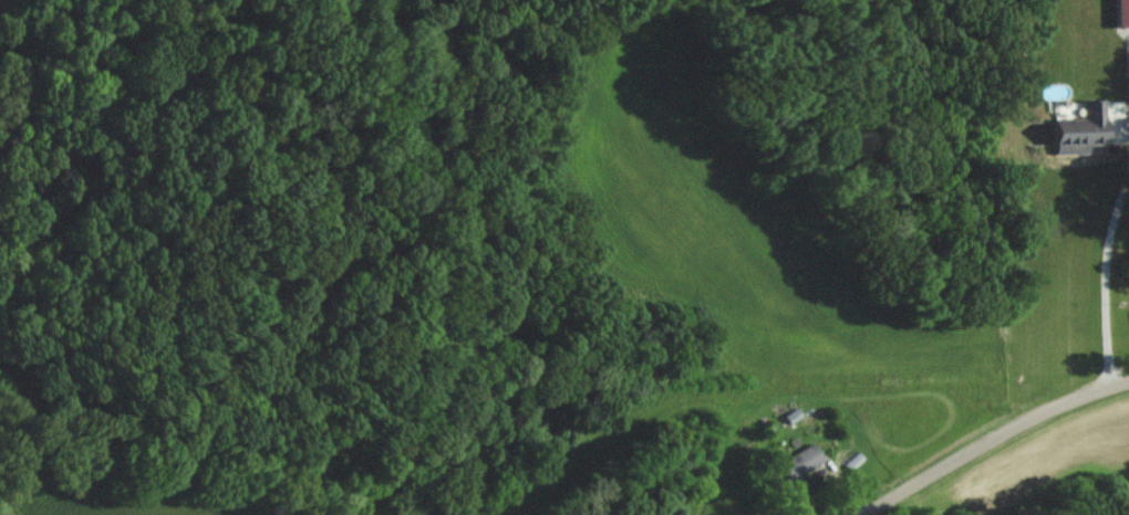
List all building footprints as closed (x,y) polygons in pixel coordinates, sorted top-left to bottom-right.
[(1128,26),(1128,0),(1112,0),(1113,27),(1128,26)] [(1052,154),(1086,153),(1086,144),(1103,144),(1101,99),(1081,100),(1082,117),(1051,118),(1052,154)] [(826,471),(814,443),(779,458),(791,486),(826,471)]
